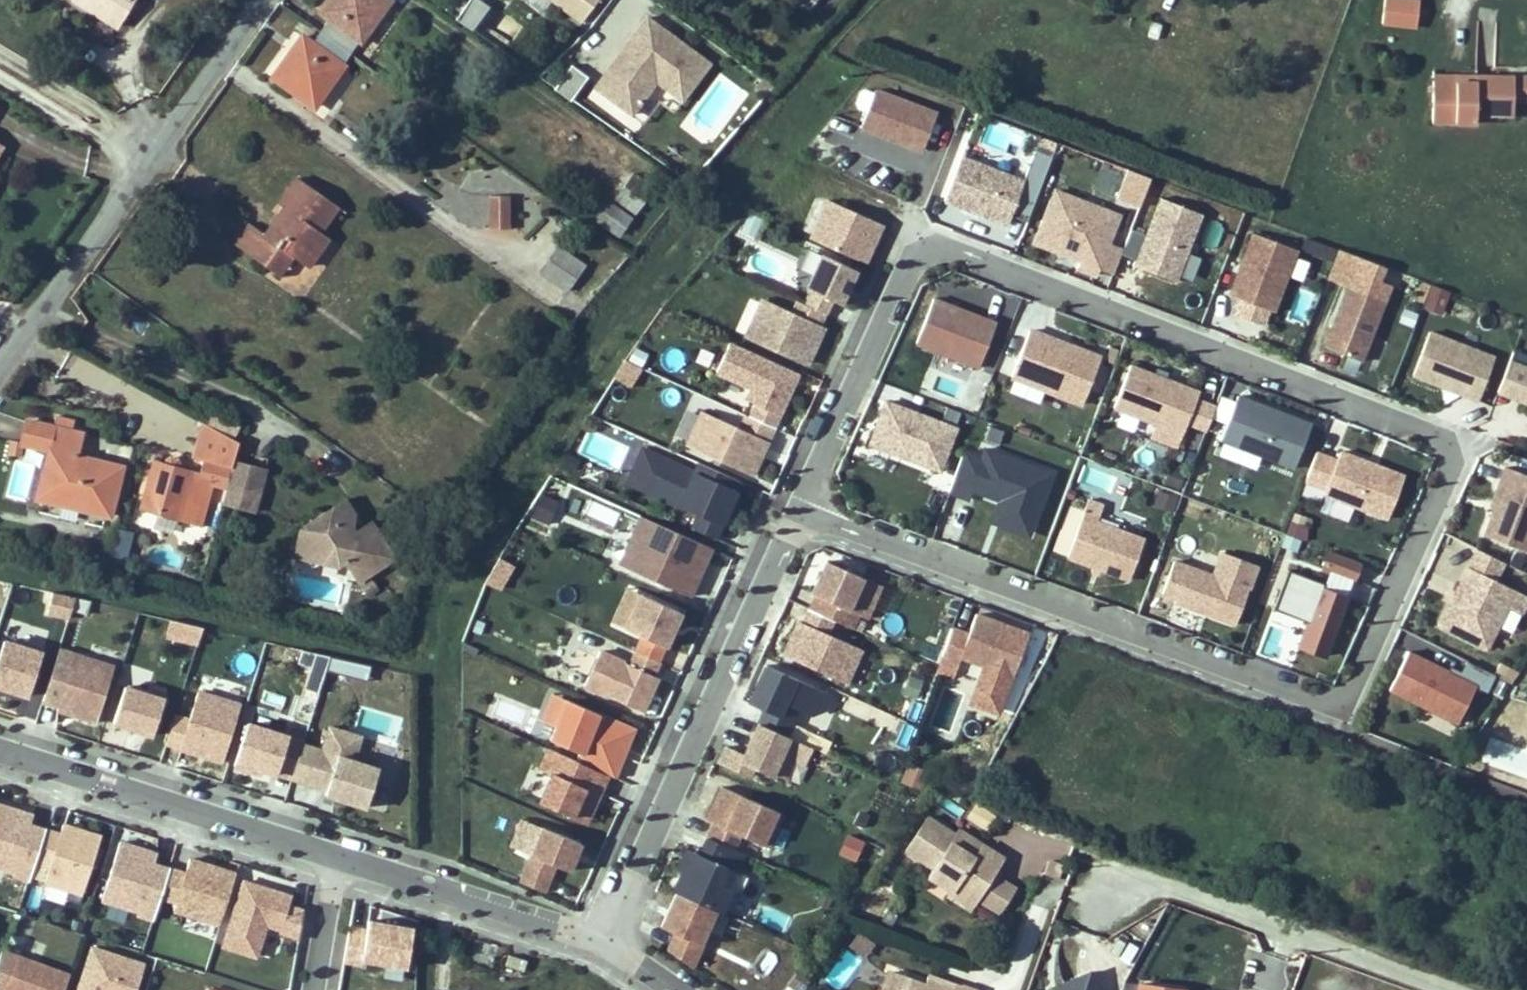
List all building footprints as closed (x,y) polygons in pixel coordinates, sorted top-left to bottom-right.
[(116,27),(132,0),(72,0),(116,27)] [(338,2),(335,0),(329,0),(320,12),(327,17),(338,2)] [(390,0),(335,0),(338,2),(327,17),(330,19),(321,32),(350,53),(359,40),(361,41),(390,0)] [(490,6),(481,0),(470,0),(456,19),(473,31),(490,6)] [(581,21),(597,0),(553,0),(581,21)] [(816,0),(797,0),(808,10),(816,0)] [(1416,0),(1385,0),(1382,27),(1416,31),(1419,0),(1416,0)] [(682,100),(708,64),(646,18),(635,34),(639,37),(628,52),(633,55),(630,59),(621,53),(595,87),(632,114),(656,81),(682,100)] [(314,106),(343,66),(341,64),(350,53),(321,32),(312,44),(302,36),(273,77),(314,106)] [(628,52),(639,37),(635,34),(621,53),(630,59),(633,55),(628,52)] [(570,101),(588,77),(571,65),(554,89),(570,101)] [(1431,74),(1429,129),(1474,130),(1474,120),(1514,121),(1514,108),(1526,109),(1526,76),(1431,74)] [(766,95),(775,85),(763,78),(756,87),(766,95)] [(922,151),(937,113),(875,89),(861,127),(922,151)] [(635,135),(625,128),(621,134),(630,141),(635,135)] [(1007,225),(1024,181),(961,157),(944,200),(1007,225)] [(636,213),(654,188),(633,173),(615,199),(636,213)] [(1128,173),(1121,202),(1142,207),(1149,179),(1128,173)] [(328,237),(320,231),(338,206),(298,178),(279,204),(292,213),(285,222),(278,217),(265,235),(250,224),(235,245),(265,266),(279,246),(292,255),(307,266),(328,237)] [(1108,245),(1119,218),(1054,193),(1034,246),(1071,260),(1074,252),(1082,256),(1080,263),(1077,270),(1096,278),(1098,271),(1108,245)] [(508,229),(508,195),(490,195),(490,229),(508,229)] [(807,237),(861,262),(878,225),(823,200),(807,237)] [(1203,217),(1160,201),(1135,268),(1179,284),(1181,278),(1189,257),(1203,217)] [(631,219),(611,204),(599,221),(619,235),(631,219)] [(285,222),(292,213),(285,208),(278,217),(285,222)] [(1274,314),(1298,252),(1253,235),(1230,297),(1274,314)] [(1332,263),(1337,250),(1306,238),(1301,251),(1332,263)] [(1113,276),(1123,251),(1108,245),(1098,271),(1113,276)] [(277,275),(292,255),(279,246),(265,266),(277,275)] [(567,291),(584,265),(559,247),(541,273),(567,291)] [(1080,263),(1082,256),(1074,252),(1071,260),(1080,263)] [(840,304),(856,270),(823,254),(807,289),(840,304)] [(1201,261),(1189,257),(1181,278),(1193,282),(1201,261)] [(1378,282),(1383,268),(1369,263),(1364,276),(1378,282)] [(1452,293),(1432,286),(1424,309),(1443,316),(1452,293)] [(1297,287),(1287,314),(1307,321),(1317,294),(1297,287)] [(1362,363),(1386,303),(1349,289),(1326,348),(1362,363)] [(825,313),(831,300),(813,291),(807,305),(825,313)] [(978,370),(996,323),(981,317),(979,323),(956,314),(958,308),(934,299),(916,346),(978,370)] [(825,329),(762,300),(743,340),(807,369),(825,329)] [(981,317),(958,308),(956,314),(979,323),(981,317)] [(1082,407),(1101,358),(1029,330),(1010,379),(1082,407)] [(1478,401),(1495,358),(1430,332),(1413,375),(1438,385),(1440,379),(1465,389),(1463,395),(1478,401)] [(748,417),(777,430),(801,377),(730,345),(716,375),(751,391),(745,403),(753,406),(748,417)] [(1511,363),(1498,397),(1526,408),(1526,369),(1511,363)] [(1183,436),(1200,394),(1164,380),(1162,384),(1155,381),(1157,377),(1130,367),(1114,409),(1183,436)] [(1465,389),(1440,379),(1438,385),(1463,395),(1465,389)] [(1295,472),(1312,428),(1239,399),(1222,443),(1295,472)] [(941,475),(957,432),(887,406),(871,448),(941,475)] [(684,451),(753,482),(777,430),(748,417),(744,415),(737,430),(701,413),(684,451)] [(110,516),(122,466),(78,456),(84,434),(72,431),(74,420),(56,416),(53,427),(27,421),(22,442),(11,440),(8,453),(20,456),(22,444),(48,450),(37,499),(110,516)] [(201,524),(212,484),(226,488),(234,461),(239,442),(203,423),(193,458),(202,460),(199,474),(177,468),(179,463),(177,460),(169,458),(167,460),(165,465),(155,462),(142,507),(201,524)] [(734,497),(741,481),(699,462),(695,472),(642,448),(627,482),(698,514),(704,517),(710,503),(720,508),(730,505),(734,497)] [(1052,474),(985,449),(982,457),(971,489),(999,500),(1010,504),(1006,513),(1034,523),(1052,474)] [(982,457),(964,452),(949,492),(968,499),(982,457)] [(1388,518),(1404,476),(1377,466),(1375,469),(1369,467),(1370,463),(1340,452),(1337,461),(1316,453),(1306,481),(1326,488),(1324,494),(1388,518)] [(254,511),(265,470),(234,461),(226,488),(222,502),(254,511)] [(1506,464),(1492,502),(1496,504),(1494,511),(1483,537),(1526,553),(1526,472),(1506,464)] [(582,481),(603,487),(607,472),(586,467),(582,481)] [(1326,488),(1306,481),(1300,495),(1319,502),(1326,488)] [(537,492),(525,529),(547,536),(560,499),(537,492)] [(1172,515),(1177,499),(1159,493),(1153,508),(1172,515)] [(732,514),(738,499),(734,497),(730,505),(727,512),(732,514)] [(395,558),(371,521),(355,531),(349,536),(340,529),(342,521),(355,513),(346,499),(301,528),(323,562),(339,566),(345,561),(358,581),(395,558)] [(1010,504),(999,500),(991,524),(1028,538),(1034,523),(1006,513),(1010,504)] [(727,512),(730,505),(720,508),(710,503),(704,517),(721,525),(727,512)] [(1130,580),(1145,539),(1097,522),(1099,517),(1084,511),(1067,557),(1093,567),(1101,569),(1130,580)] [(353,527),(355,513),(342,521),(340,529),(349,536),(355,531),(353,527)] [(715,538),(721,525),(704,517),(698,514),(692,528),(715,538)] [(703,569),(680,558),(689,539),(643,518),(636,534),(652,542),(646,555),(630,548),(622,567),(690,597),(703,569)] [(1288,536),(1304,541),(1309,523),(1293,518),(1288,536)] [(323,562),(301,528),(296,556),(323,562)] [(112,529),(111,565),(130,566),(131,530),(112,529)] [(646,555),(652,542),(636,534),(630,548),(646,555)] [(703,569),(712,549),(689,539),(680,558),(703,569)] [(1478,546),(1470,562),(1502,577),(1509,561),(1478,546)] [(1353,583),(1361,562),(1323,548),(1315,569),(1353,583)] [(1236,625),(1258,566),(1222,552),(1213,576),(1188,566),(1175,602),(1236,625)] [(848,610),(863,577),(823,560),(814,579),(817,580),(815,585),(812,584),(808,592),(817,596),(848,610)] [(504,589),(513,566),(500,561),(491,584),(504,589)] [(1526,614),(1526,592),(1470,563),(1439,625),(1490,650),(1499,633),(1513,640),(1526,614)] [(1324,658),(1346,600),(1319,590),(1320,586),(1281,570),(1266,609),(1303,623),(1294,646),(1324,658)] [(374,585),(369,577),(361,582),(366,590),(374,585)] [(663,647),(680,611),(639,592),(622,629),(663,647)] [(85,620),(88,601),(51,595),(48,614),(85,620)] [(848,610),(817,596),(811,610),(831,619),(851,628),(858,613),(848,610)] [(824,635),(831,619),(811,610),(803,606),(796,623),(792,621),(777,656),(846,687),(862,652),(824,635)] [(1013,677),(1029,634),(976,614),(969,634),(952,628),(942,656),(959,663),(961,657),(1013,677)] [(195,645),(200,630),(173,622),(168,637),(195,645)] [(44,649),(22,642),(21,646),(4,640),(0,652),(0,686),(29,695),(44,649)] [(97,720),(114,664),(64,648),(47,704),(97,720)] [(639,710),(660,662),(633,650),(626,666),(596,652),(582,684),(639,710)] [(1457,724),(1476,686),(1487,691),(1495,675),(1467,661),(1459,677),(1408,652),(1389,690),(1457,724)] [(327,675),(330,658),(302,653),(299,669),(327,675)] [(827,707),(835,689),(768,659),(750,700),(763,706),(756,722),(788,737),(801,709),(810,713),(827,707)] [(154,735),(167,693),(151,686),(148,696),(129,689),(118,724),(154,735)] [(610,776),(633,724),(551,687),(539,714),(548,719),(542,732),(570,745),(566,757),(603,773),(606,775),(610,776)] [(223,759),(241,702),(203,690),(185,747),(223,759)] [(292,776),(302,745),(284,739),(285,735),(241,721),(229,759),(291,778),(292,776)] [(788,737),(756,722),(742,754),(728,748),(721,763),(753,778),(757,769),(771,775),(773,770),(787,776),(797,754),(811,760),(815,749),(788,737)] [(321,791),(369,806),(381,767),(357,760),(365,736),(327,724),(319,750),(302,745),(292,776),(323,786),(321,791)] [(1517,748),(1509,737),(1498,745),(1507,756),(1517,748)] [(606,775),(603,773),(566,757),(544,747),(536,766),(543,769),(530,796),(585,821),(606,775)] [(920,793),(928,774),(910,766),(901,785),(920,793)] [(767,847),(782,814),(722,787),(707,819),(714,823),(707,837),(733,849),(740,835),(767,847)] [(985,828),(993,815),(977,805),(969,817),(985,828)] [(1008,821),(1010,814),(1003,811),(1000,818),(1008,821)] [(43,835),(27,830),(30,822),(0,812),(0,877),(27,885),(43,835)] [(955,853),(947,849),(956,835),(927,816),(905,851),(933,869),(928,877),(952,893),(956,886),(977,899),(978,899),(993,875),(1004,858),(982,844),(974,857),(959,847),(955,853)] [(569,870),(581,843),(524,817),(510,847),(531,855),(521,882),(544,892),(555,865),(569,870)] [(44,881),(83,894),(101,837),(63,825),(60,834),(45,829),(35,861),(50,865),(44,881)] [(982,844),(960,829),(956,835),(947,849),(955,853),(959,847),(974,857),(982,844)] [(845,836),(838,858),(858,864),(865,842),(845,836)] [(151,926),(168,872),(152,867),(155,858),(116,846),(98,904),(131,914),(129,919),(151,926)] [(173,910),(220,924),(236,873),(189,859),(185,873),(176,902),(173,910)] [(1059,878),(1063,866),(1049,861),(1044,873),(1059,878)] [(160,897),(176,902),(185,873),(169,868),(160,897)] [(998,911),(1013,888),(993,875),(978,899),(998,911)] [(299,942),(304,912),(288,907),(291,897),(234,879),(213,945),(256,958),(265,928),(280,933),(279,937),(299,942)] [(977,899),(956,886),(952,893),(950,896),(971,909),(977,899)] [(706,944),(721,912),(673,891),(659,924),(677,932),(668,951),(697,970),(709,945),(706,944)] [(367,930),(349,927),(344,961),(361,964),(362,959),(407,967),(413,928),(368,920),(367,930)] [(146,957),(93,941),(77,989),(136,989),(146,957)] [(823,980),(838,989),(859,958),(844,948),(823,980)] [(523,971),(526,961),(509,955),(506,965),(523,971)] [(5,989),(58,989),(64,972),(17,956),(5,989)] [(811,977),(799,969),(788,985),(795,989),(802,989),(811,977)] [(1096,969),(1062,983),(1065,989),(1105,989),(1096,969)] [(936,983),(934,988),(925,984),(890,972),(883,989),(956,989),(936,983)] [(925,984),(934,988),(936,983),(956,989),(961,989),(963,985),(929,974),(925,984)]
